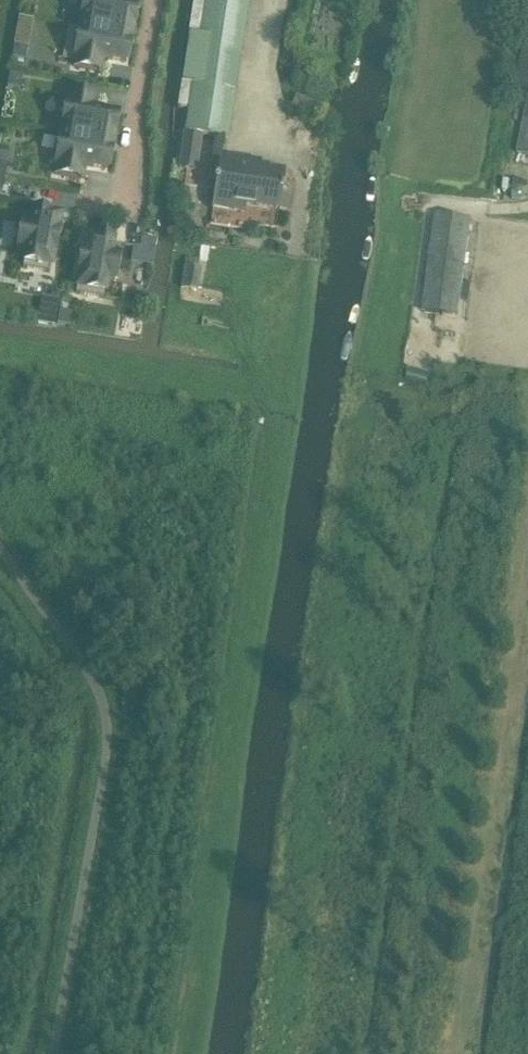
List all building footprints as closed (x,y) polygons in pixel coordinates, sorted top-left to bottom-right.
[(135,11),(112,7),(113,0),(85,0),(80,28),(130,37),(132,28),(135,11)] [(217,136),(225,137),(228,138),(249,0),(195,0),(178,111),(187,113),(185,131),(202,134),(217,136)] [(19,21),(17,31),(24,32),(26,22),(19,21)] [(80,28),(73,68),(100,73),(102,59),(126,63),(129,46),(130,37),(80,28)] [(527,156),(527,33),(516,91),(521,92),(519,105),(527,107),(517,154),(527,156)] [(14,46),(12,59),(25,62),(27,49),(14,46)] [(20,90),(22,77),(9,75),(7,88),(20,90)] [(116,118),(93,114),(95,100),(68,96),(61,135),(111,144),(113,135),(116,118)] [(196,171),(202,134),(185,131),(179,168),(196,171)] [(83,166),(107,170),(110,153),(109,153),(111,144),(61,135),(54,175),(81,180),(83,166)] [(225,137),(217,136),(209,189),(215,190),(213,207),(243,212),(244,205),(288,212),(291,194),(283,193),(284,190),(281,190),(284,175),(249,169),(250,162),(226,158),(225,165),(221,165),(225,137)] [(32,214),(30,227),(22,226),(18,250),(25,251),(22,269),(50,274),(53,256),(57,232),(59,220),(59,219),(49,217),(32,214)] [(424,311),(457,316),(471,220),(437,215),(425,303),(424,311)] [(106,282),(113,283),(117,259),(110,257),(112,244),(95,241),(95,242),(85,240),(85,241),(83,252),(82,252),(82,253),(78,277),(79,277),(76,295),(103,299),(106,282)] [(202,274),(184,271),(180,295),(198,298),(202,274)] [(57,325),(70,327),(72,314),(59,312),(57,325)]
